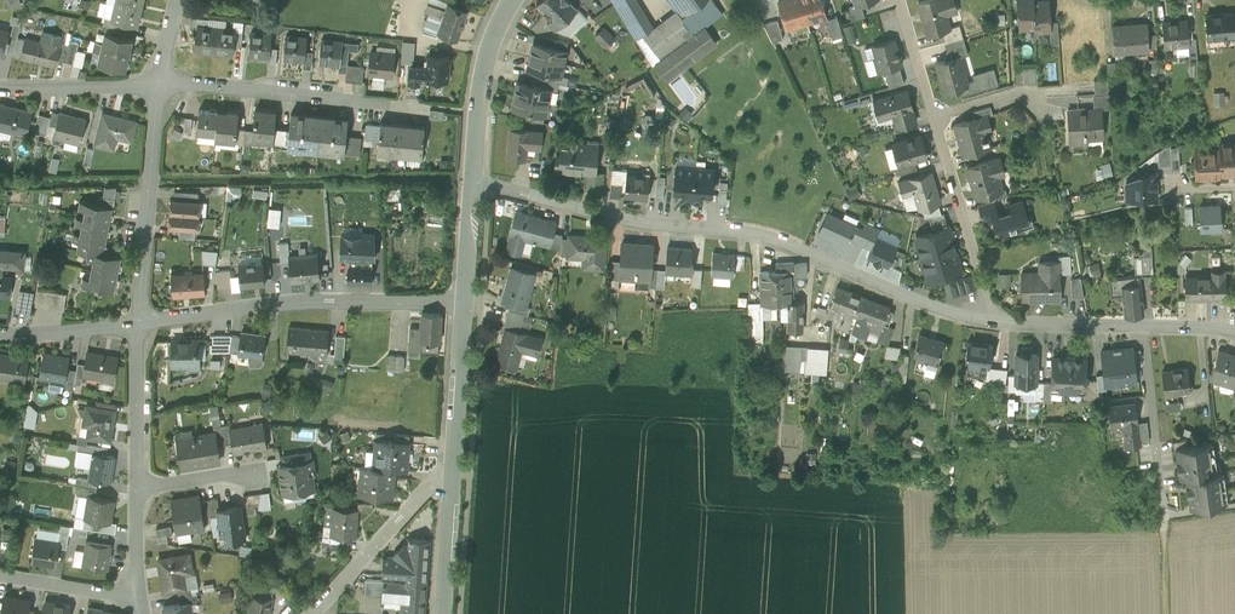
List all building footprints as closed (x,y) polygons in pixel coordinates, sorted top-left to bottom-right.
[(114,4),(141,11),(143,0),(115,0),(114,4)] [(448,2),(444,0),(429,0),(428,2),(446,9),(448,2)] [(570,0),(539,0),(537,2),(551,17),(547,21),(555,29),(567,17),(577,7),(570,0)] [(636,0),(614,0),(636,37),(642,34),(653,27),(636,0)] [(686,0),(669,0),(676,9),(687,23),(714,2),(713,0),(703,0),(692,9),(686,0)] [(692,9),(703,0),(686,0),(692,9)] [(786,27),(806,21),(800,0),(778,0),(786,27)] [(806,21),(826,15),(822,3),(825,1),(825,0),(800,0),(806,21)] [(918,1),(928,33),(942,29),(949,27),(948,27),(943,9),(955,6),(953,0),(922,0),(918,1)] [(1019,29),(1034,28),(1034,24),(1033,0),(1017,0),(1019,29)] [(1034,24),(1034,28),(1049,27),(1050,27),(1050,19),(1048,0),(1033,0),(1034,24)] [(861,1),(855,3),(847,5),(851,19),(865,15),(861,1)] [(468,9),(448,2),(446,9),(443,16),(433,12),(432,13),(429,12),(423,30),(437,35),(438,32),(457,39),(468,9)] [(443,16),(446,9),(428,2),(425,10),(429,12),(432,13),(433,12),(443,16)] [(714,2),(687,23),(694,34),(704,26),(722,13),(714,2)] [(111,18),(114,4),(108,3),(105,17),(111,18)] [(141,11),(114,4),(111,18),(122,21),(138,25),(141,11)] [(587,17),(577,7),(567,17),(577,28),(587,17)] [(676,9),(653,27),(642,34),(661,58),(694,34),(687,23),(676,9)] [(1232,11),(1206,13),(1207,36),(1234,34),(1232,11)] [(837,15),(826,18),(832,37),(843,34),(837,15)] [(22,17),(15,16),(13,23),(20,25),(22,17)] [(122,21),(111,18),(105,17),(103,24),(121,28),(122,21)] [(209,18),(193,17),(193,25),(197,26),(208,27),(209,18)] [(1187,18),(1162,20),(1163,44),(1187,43),(1189,43),(1189,42),(1187,18)] [(777,19),(763,23),(772,41),(782,38),(777,19)] [(1057,19),(1050,19),(1050,27),(1049,27),(1050,41),(1058,40),(1057,19)] [(1147,21),(1129,22),(1131,47),(1148,46),(1147,33),(1147,21)] [(1129,22),(1112,23),(1114,48),(1124,48),(1131,47),(1129,22)] [(20,25),(13,23),(10,38),(17,39),(20,25)] [(960,23),(948,27),(949,27),(942,29),(946,41),(963,36),(960,23)] [(121,28),(103,24),(101,31),(106,32),(119,35),(121,28)] [(208,27),(197,26),(194,50),(214,52),(216,28),(208,27)] [(661,58),(655,63),(668,79),(716,43),(704,26),(694,34),(661,58)] [(614,38),(603,27),(596,35),(606,46),(614,38)] [(235,30),(216,28),(214,52),(233,54),(234,44),(235,30)] [(3,52),(8,31),(0,29),(0,52),(3,52)] [(243,31),(235,30),(234,44),(241,45),(243,31)] [(62,37),(43,32),(41,42),(25,38),(20,56),(20,57),(56,66),(57,60),(61,42),(60,42),(62,37)] [(119,35),(106,32),(103,43),(131,50),(134,39),(119,35)] [(272,34),(251,32),(249,55),(268,57),(269,57),(270,47),(272,34)] [(1147,33),(1148,46),(1156,46),(1155,32),(1147,33)] [(661,58),(642,34),(636,37),(636,38),(653,64),(655,63),(661,58)] [(1234,34),(1207,36),(1208,46),(1234,45),(1234,34)] [(307,38),(286,36),(284,58),(304,61),(305,61),(306,51),(307,38)] [(963,36),(946,41),(950,58),(959,55),(959,56),(968,53),(963,36)] [(25,38),(18,37),(13,54),(20,56),(25,38)] [(893,38),(873,44),(864,47),(868,58),(873,57),(877,71),(884,69),(899,64),(901,64),(898,56),(899,55),(896,46),(893,38)] [(350,42),(321,39),(319,62),(339,64),(340,64),(341,54),(348,55),(349,50),(350,42)] [(568,42),(554,39),(552,46),(566,49),(568,42)] [(79,43),(71,41),(70,45),(66,62),(74,64),(77,50),(79,43)] [(70,45),(61,42),(57,60),(66,62),(70,45)] [(359,42),(350,42),(349,50),(358,51),(359,42)] [(552,46),(533,42),(530,55),(563,62),(566,49),(552,46)] [(1196,42),(1189,42),(1189,43),(1187,43),(1189,63),(1197,63),(1197,62),(1196,42)] [(131,50),(103,43),(101,53),(129,60),(131,50)] [(277,48),(270,47),(269,57),(268,57),(268,63),(276,64),(277,48)] [(1124,48),(1114,48),(1114,56),(1124,55),(1124,48)] [(77,50),(74,64),(83,66),(86,52),(77,50)] [(313,51),(306,51),(305,61),(304,61),(303,68),(311,69),(313,51)] [(395,54),(370,51),(368,73),(374,74),(374,75),(384,77),(384,75),(392,76),(395,54)] [(129,60),(101,53),(99,64),(126,70),(129,60)] [(348,55),(341,54),(340,64),(339,64),(338,71),(346,72),(347,64),(348,55)] [(450,56),(428,54),(427,67),(426,77),(448,79),(450,56)] [(563,62),(530,55),(527,68),(546,72),(561,75),(561,74),(563,62)] [(950,58),(936,62),(944,90),(959,85),(967,83),(966,81),(959,56),(959,55),(950,58)] [(1157,56),(1149,57),(1149,70),(1158,70),(1157,56)] [(1115,59),(1106,60),(1107,73),(1116,72),(1115,59)] [(347,64),(346,72),(345,81),(353,81),(354,65),(347,64)] [(899,64),(884,69),(889,86),(904,81),(899,64)] [(364,66),(354,65),(353,81),(362,82),(364,66)] [(427,67),(410,65),(409,79),(419,80),(419,77),(426,77),(427,67)] [(993,65),(971,71),(973,79),(966,81),(967,83),(959,85),(961,94),(998,83),(993,65)] [(1037,66),(1022,67),(1023,81),(1038,81),(1037,66)] [(561,75),(546,72),(545,79),(559,82),(566,84),(568,76),(561,74),(561,75)] [(643,75),(624,83),(630,96),(649,88),(643,75)] [(1107,78),(1094,79),(1095,93),(1108,92),(1107,78)] [(559,82),(545,79),(543,86),(550,88),(558,89),(559,82)] [(543,86),(517,80),(515,93),(548,101),(550,88),(543,86)] [(1224,89),(1213,89),(1213,103),(1225,102),(1224,89)] [(907,90),(874,99),(879,118),(892,114),(895,126),(915,120),(907,90)] [(872,91),(858,95),(860,103),(874,99),(872,91)] [(1095,93),(1093,93),(1093,107),(1101,106),(1101,107),(1109,107),(1108,92),(1095,93)] [(548,101),(515,93),(512,106),(530,111),(545,114),(548,101)] [(860,103),(858,95),(842,100),(844,108),(860,103)] [(0,104),(0,138),(1,138),(3,137),(8,138),(10,136),(11,131),(26,134),(27,130),(29,120),(31,112),(0,104)] [(677,112),(685,119),(691,112),(683,105),(677,112)] [(990,106),(973,111),(975,117),(987,114),(987,115),(992,113),(990,106)] [(1093,107),(1067,108),(1070,150),(1072,150),(1072,149),(1071,149),(1070,145),(1084,145),(1084,146),(1087,146),(1087,145),(1085,145),(1085,133),(1102,132),(1101,107),(1101,106),(1093,107)] [(276,112),(255,109),(253,129),(252,139),(253,139),(273,141),(274,127),(276,112)] [(444,110),(430,109),(429,117),(443,119),(444,110)] [(136,119),(101,110),(92,143),(113,148),(116,137),(131,140),(136,119)] [(217,112),(199,110),(197,132),(215,133),(217,112)] [(51,117),(46,134),(54,137),(60,113),(52,111),(51,117)] [(545,114),(530,111),(529,118),(543,121),(545,114)] [(238,114),(217,112),(215,133),(215,138),(234,140),(235,140),(237,128),(238,114)] [(85,119),(60,113),(54,137),(66,139),(64,147),(77,151),(79,143),(85,119)] [(319,116),(304,115),(304,114),(297,113),(297,114),(291,113),(289,129),(287,147),(288,147),(289,143),(304,145),(304,149),(316,150),(319,116)] [(27,130),(46,134),(51,117),(39,114),(36,122),(29,120),(27,130)] [(975,117),(954,123),(963,154),(989,146),(987,139),(988,138),(987,136),(986,136),(985,132),(992,130),(987,115),(987,114),(975,117)] [(342,117),(334,117),(334,118),(319,116),(316,150),(328,151),(328,148),(343,149),(343,153),(344,153),(346,135),(348,119),(341,119),(342,117)] [(192,118),(185,117),(183,132),(190,132),(192,118)] [(395,123),(380,121),(380,124),(378,140),(377,152),(392,153),(395,123)] [(373,124),(366,123),(364,139),(372,139),(373,124)] [(410,124),(395,123),(392,153),(407,155),(410,124)] [(380,124),(373,124),(372,139),(378,140),(380,124)] [(424,126),(410,124),(407,155),(422,156),(424,126)] [(289,129),(274,127),(273,141),(272,145),(287,147),(289,129)] [(243,143),(245,129),(237,128),(235,140),(234,140),(234,142),(239,143),(243,143)] [(542,131),(528,130),(528,129),(510,128),(508,157),(523,159),(524,143),(540,145),(540,147),(541,147),(542,131)] [(253,129),(245,129),(243,143),(252,144),(253,139),(252,139),(253,129)] [(215,133),(197,132),(196,140),(214,142),(215,138),(215,133)] [(920,134),(893,142),(899,164),(914,159),(926,156),(920,134)] [(361,136),(346,135),(344,153),(360,154),(361,136)] [(234,140),(215,138),(214,142),(214,148),(221,149),(221,147),(238,149),(239,143),(234,142),(234,140)] [(577,147),(562,145),(559,168),(561,169),(561,165),(584,167),(583,171),(587,171),(595,172),(595,171),(598,145),(578,143),(577,147)] [(1218,145),(1218,150),(1219,150),(1220,175),(1234,174),(1234,144),(1218,145)] [(95,149),(87,147),(83,163),(91,164),(95,149)] [(1179,150),(1170,150),(1171,169),(1180,169),(1179,150)] [(1218,150),(1194,151),(1195,157),(1194,157),(1191,160),(1191,164),(1194,167),(1195,167),(1196,178),(1220,177),(1220,175),(1219,150),(1218,150)] [(54,171),(58,158),(50,156),(46,169),(54,171)] [(1000,158),(967,167),(976,197),(990,193),(1002,190),(1002,189),(998,176),(1004,174),(1000,158)] [(914,159),(899,164),(902,172),(917,168),(914,159)] [(1100,162),(1101,174),(1110,173),(1109,161),(1100,162)] [(683,201),(691,201),(694,167),(676,166),(674,190),(682,192),(683,201)] [(714,169),(694,167),(691,201),(701,202),(702,193),(711,194),(714,169)] [(1135,169),(1124,180),(1125,198),(1157,198),(1156,169),(1135,169)] [(604,172),(595,171),(595,172),(587,171),(586,189),(602,190),(603,178),(604,172)] [(931,171),(898,181),(902,194),(914,191),(917,200),(919,208),(922,207),(938,202),(940,201),(934,183),(931,184),(928,174),(931,173),(931,171)] [(649,176),(626,174),(624,195),(647,197),(649,176)] [(603,178),(602,190),(610,191),(611,181),(611,179),(603,178)] [(611,181),(610,191),(610,196),(621,197),(623,182),(611,181)] [(727,202),(727,181),(717,181),(718,202),(727,202)] [(229,198),(229,192),(239,192),(239,186),(225,186),(224,198),(229,198)] [(117,188),(105,188),(103,197),(115,199),(119,200),(120,190),(116,190),(117,188)] [(250,196),(266,197),(266,189),(251,188),(250,196)] [(1002,190),(990,193),(992,200),(994,199),(1008,195),(1005,188),(1002,189),(1002,190)] [(198,193),(174,191),(174,200),(198,202),(198,193)] [(914,191),(902,194),(905,204),(917,200),(914,191)] [(103,197),(99,196),(98,204),(86,202),(83,218),(109,223),(110,223),(115,199),(103,197)] [(997,210),(994,199),(992,200),(978,204),(981,215),(987,213),(997,210)] [(998,214),(992,216),(993,221),(995,229),(1000,227),(1002,233),(1022,228),(1019,219),(1027,217),(1022,199),(1008,203),(1011,210),(998,214)] [(174,200),(171,200),(170,213),(199,216),(200,202),(198,202),(174,200)] [(938,202),(922,207),(925,216),(928,215),(941,212),(938,202)] [(1219,203),(1197,204),(1198,230),(1220,229),(1219,203)] [(281,209),(269,207),(267,225),(279,226),(281,209)] [(556,221),(516,210),(510,234),(511,234),(507,249),(521,253),(525,234),(534,237),(533,241),(535,242),(535,241),(548,245),(552,231),(553,231),(556,221)] [(998,214),(997,210),(987,213),(989,222),(993,221),(992,216),(998,214)] [(941,212),(928,215),(933,230),(948,226),(944,212),(941,212)] [(199,216),(170,213),(169,227),(180,228),(195,229),(198,230),(199,216)] [(862,229),(827,213),(818,233),(836,241),(835,244),(846,249),(851,237),(857,239),(862,229)] [(377,214),(368,219),(371,224),(380,219),(377,214)] [(1031,216),(1027,217),(1019,219),(1022,228),(1022,229),(1033,226),(1031,216)] [(109,223),(83,218),(80,233),(106,239),(109,223)] [(873,227),(865,223),(862,229),(857,239),(856,241),(865,245),(873,227)] [(933,230),(918,235),(916,238),(928,280),(932,282),(940,280),(941,277),(961,271),(948,226),(933,230)] [(195,229),(180,228),(179,237),(195,239),(195,229)] [(553,231),(552,231),(548,245),(561,249),(562,237),(562,234),(553,231)] [(373,259),(377,259),(377,232),(362,232),(362,235),(345,235),(344,233),(342,233),(341,259),(349,259),(349,264),(372,264),(373,259)] [(607,235),(567,232),(567,237),(565,256),(580,257),(579,267),(604,268),(607,235)] [(106,239),(80,233),(77,249),(94,253),(94,252),(103,254),(106,239)] [(897,247),(874,237),(865,257),(888,267),(897,247)] [(288,242),(279,243),(279,248),(280,261),(290,261),(289,256),(288,242)] [(652,245),(622,242),(620,260),(619,276),(619,277),(650,279),(651,268),(652,245)] [(692,249),(667,247),(665,269),(665,276),(666,276),(666,272),(691,274),(692,274),(692,268),(693,262),(690,261),(692,249)] [(1151,247),(1140,248),(1141,257),(1141,256),(1152,256),(1151,247)] [(0,250),(0,277),(1,277),(1,276),(2,266),(23,268),(23,267),(30,268),(31,256),(24,256),(24,255),(9,254),(9,250),(0,250)] [(218,251),(202,250),(202,264),(216,265),(218,251)] [(121,257),(103,254),(94,252),(94,253),(91,269),(118,274),(121,257)] [(317,254),(289,256),(290,261),(292,281),(319,279),(317,254)] [(734,255),(713,254),(711,275),(714,276),(730,277),(733,277),(734,255)] [(744,256),(737,256),(736,269),(743,270),(744,256)] [(1070,256),(1059,256),(1059,259),(1059,274),(1071,274),(1070,256)] [(1152,256),(1141,256),(1141,257),(1134,257),(1135,275),(1139,275),(1139,276),(1153,275),(1152,256)] [(620,260),(611,259),(610,278),(619,278),(619,277),(619,276),(620,260)] [(1037,269),(1020,269),(1020,301),(1060,301),(1059,274),(1059,259),(1036,260),(1037,269)] [(262,263),(239,265),(238,265),(240,286),(241,286),(241,285),(264,283),(264,285),(265,284),(263,262),(262,262),(262,263)] [(535,270),(509,263),(500,299),(510,302),(526,306),(526,305),(535,270)] [(349,264),(348,264),(348,284),(373,284),(373,264),(372,264),(349,264)] [(792,272),(776,272),(776,288),(793,288),(793,276),(806,275),(806,265),(792,265),(792,272)] [(658,269),(651,268),(650,279),(649,286),(656,287),(658,269)] [(702,269),(692,268),(692,274),(691,274),(690,286),(700,287),(702,269)] [(118,274),(91,269),(88,286),(114,291),(118,274)] [(665,269),(658,269),(656,287),(664,287),(665,276),(665,269)] [(1224,270),(1211,271),(1211,276),(1185,277),(1185,299),(1224,298),(1224,276),(1224,270)] [(203,271),(169,272),(170,296),(204,295),(203,271)] [(776,271),(760,272),(761,305),(762,305),(776,304),(776,288),(776,272),(776,271)] [(1011,272),(998,271),(997,283),(1010,284),(1011,272)] [(1135,275),(1121,277),(1109,279),(1111,297),(1123,295),(1125,316),(1143,314),(1139,276),(1139,275),(1135,275)] [(0,277),(0,294),(9,295),(11,277),(1,276),(1,277),(0,277)] [(714,276),(714,283),(730,285),(730,277),(714,276)] [(970,276),(949,282),(953,296),(974,290),(970,276)] [(1080,277),(1071,279),(1072,297),(1084,297),(1080,277)] [(848,291),(837,287),(829,306),(835,308),(833,313),(839,315),(848,291)] [(793,303),(793,288),(776,288),(776,304),(778,304),(788,305),(788,319),(788,332),(802,332),(802,303),(793,303)] [(34,292),(20,289),(16,311),(30,313),(34,292)] [(45,290),(38,289),(35,306),(42,307),(45,290)] [(52,291),(45,290),(42,307),(49,308),(52,291)] [(59,293),(52,291),(49,308),(56,309),(59,293)] [(839,315),(835,326),(847,331),(853,316),(858,317),(865,297),(848,291),(839,315)] [(66,294),(59,293),(56,309),(63,311),(66,294)] [(890,307),(865,297),(858,317),(852,332),(877,341),(879,335),(880,335),(883,325),(887,326),(892,312),(889,310),(890,307)] [(526,306),(510,302),(509,309),(524,313),(528,314),(530,307),(526,305),(526,306)] [(759,302),(746,302),(747,337),(763,337),(763,319),(762,305),(759,305),(759,302)] [(776,319),(776,304),(762,305),(763,319),(776,319)] [(788,319),(788,305),(778,304),(778,319),(788,319)] [(826,309),(818,306),(813,317),(821,320),(826,309)] [(524,313),(509,309),(504,324),(519,329),(524,313)] [(441,313),(422,312),(421,328),(421,340),(439,341),(441,313)] [(830,330),(830,324),(813,322),(811,335),(817,336),(817,329),(830,330)] [(887,326),(883,325),(880,335),(879,335),(877,341),(888,346),(894,328),(887,326)] [(310,328),(289,326),(287,350),(327,354),(328,332),(310,331),(310,328)] [(421,328),(410,327),(408,356),(420,357),(420,351),(438,353),(439,341),(421,340),(421,328)] [(526,333),(507,328),(503,344),(501,344),(496,363),(516,368),(520,354),(522,346),(539,351),(542,338),(526,333)] [(830,330),(817,329),(817,336),(816,346),(828,347),(830,330)] [(264,335),(241,332),(241,336),(238,353),(248,354),(249,366),(260,365),(264,335)] [(231,335),(212,335),(212,344),(210,344),(210,352),(229,351),(231,335)] [(241,336),(231,335),(229,351),(229,352),(238,353),(241,336)] [(345,336),(336,335),(334,355),(344,355),(345,336)] [(943,343),(919,335),(913,356),(917,357),(914,369),(933,375),(937,363),(938,363),(943,343)] [(839,339),(838,348),(847,348),(849,339),(839,339)] [(199,340),(172,340),(172,367),(199,366),(199,340)] [(992,345),(967,342),(964,363),(967,364),(966,374),(985,377),(986,366),(989,367),(992,345)] [(1133,345),(1100,348),(1104,385),(1137,381),(1133,345)] [(537,358),(539,351),(522,346),(520,354),(537,358)] [(783,346),(782,371),(804,372),(805,347),(783,346)] [(828,348),(805,347),(804,372),(804,374),(826,376),(828,348)] [(884,358),(898,360),(899,348),(885,347),(884,358)] [(852,357),(852,348),(847,348),(838,348),(838,356),(852,357)] [(117,357),(87,351),(85,364),(83,375),(101,378),(113,380),(117,357)] [(1218,351),(1210,378),(1225,382),(1225,385),(1234,388),(1234,359),(1228,357),(1229,354),(1218,351)] [(68,357),(44,353),(40,378),(51,379),(49,390),(62,393),(68,357)] [(0,354),(0,374),(5,375),(4,379),(24,382),(28,358),(0,354)] [(909,355),(900,354),(898,374),(906,375),(909,355)] [(1037,354),(1016,354),(1015,374),(1015,383),(1016,383),(1035,383),(1036,383),(1036,382),(1037,354)] [(405,356),(388,355),(386,369),(404,371),(405,356)] [(1065,358),(1052,357),(1051,383),(1050,391),(1051,391),(1083,393),(1084,393),(1085,380),(1086,359),(1073,358),(1073,357),(1065,357),(1065,358)] [(76,370),(74,384),(81,385),(83,375),(85,364),(78,363),(76,370)] [(985,379),(1007,381),(1008,369),(989,367),(986,366),(985,377),(985,379)] [(76,370),(69,369),(67,383),(74,384),(76,370)] [(1187,369),(1162,372),(1164,396),(1177,395),(1176,391),(1190,390),(1187,369)] [(1015,374),(1008,374),(1008,391),(1016,391),(1016,383),(1015,383),(1015,374)] [(112,390),(113,380),(101,378),(99,388),(112,390)] [(323,378),(319,387),(331,392),(335,382),(323,378)] [(1096,381),(1085,380),(1084,393),(1083,393),(1083,398),(1099,399),(1096,381)] [(1044,382),(1036,382),(1036,383),(1035,383),(1035,400),(1043,400),(1044,382)] [(1051,383),(1044,382),(1043,400),(1051,401),(1051,391),(1050,391),(1051,383)] [(1013,413),(1014,398),(1006,397),(1005,412),(1013,413)] [(1180,402),(1164,403),(1165,412),(1180,411),(1180,402)] [(1135,403),(1108,406),(1110,427),(1123,425),(1125,448),(1141,446),(1140,442),(1138,423),(1135,403)] [(209,425),(219,424),(216,405),(207,407),(209,425)] [(114,411),(87,407),(85,419),(91,420),(88,437),(110,441),(114,411)] [(1147,422),(1138,423),(1140,442),(1149,441),(1147,422)] [(262,423),(229,429),(232,443),(234,453),(267,448),(262,423)] [(229,429),(229,424),(221,425),(224,444),(232,443),(229,429)] [(224,444),(221,425),(213,427),(214,433),(215,433),(217,446),(224,444)] [(328,428),(319,432),(324,442),(332,439),(328,428)] [(214,433),(192,437),(193,439),(177,442),(181,467),(219,460),(217,446),(215,433),(214,433)] [(409,435),(396,434),(395,442),(409,443),(409,435)] [(1186,439),(1172,441),(1173,450),(1176,449),(1175,448),(1187,446),(1186,439)] [(395,442),(375,440),(374,450),(373,467),(395,469),(407,470),(409,443),(395,442)] [(1187,446),(1175,448),(1176,449),(1178,463),(1176,463),(1177,471),(1179,471),(1180,479),(1186,478),(1216,474),(1211,443),(1187,446)] [(95,446),(78,444),(77,451),(94,454),(94,453),(95,446)] [(108,449),(95,446),(94,453),(107,455),(108,449)] [(107,455),(94,453),(94,454),(77,451),(75,465),(91,467),(89,479),(98,481),(110,483),(114,457),(107,455)] [(297,454),(282,457),(284,465),(311,461),(310,453),(298,455),(297,454)] [(284,465),(283,465),(283,466),(284,466),(285,471),(279,472),(281,483),(280,485),(280,488),(282,489),(284,501),(295,500),(294,497),(314,494),(311,475),(315,475),(312,460),(311,461),(284,465)] [(361,466),(355,466),(352,494),(359,494),(361,466)] [(367,467),(361,466),(359,494),(392,497),(395,469),(373,467),(367,467)] [(1186,478),(1187,487),(1186,487),(1187,495),(1188,494),(1190,510),(1226,504),(1222,473),(1216,474),(1186,478)] [(89,479),(83,478),(82,486),(97,488),(98,481),(89,479)] [(82,486),(80,495),(89,496),(89,495),(95,497),(97,488),(82,486)] [(223,491),(228,502),(235,499),(230,488),(223,491)] [(269,493),(261,494),(259,507),(270,505),(269,493)] [(80,495),(76,517),(84,518),(85,518),(89,496),(80,495)] [(95,497),(89,495),(89,496),(85,518),(110,523),(110,522),(114,500),(95,497)] [(199,496),(171,500),(176,534),(179,533),(192,531),(205,529),(203,516),(200,501),(199,496)] [(217,498),(207,500),(210,514),(210,518),(219,517),(218,510),(219,509),(217,498)] [(210,514),(207,500),(200,501),(203,516),(210,514)] [(372,504),(358,503),(357,509),(357,510),(372,511),(372,504)] [(219,509),(218,510),(219,517),(222,535),(228,535),(229,543),(245,540),(245,539),(246,539),(245,538),(244,538),(240,506),(219,509)] [(357,509),(333,507),(326,507),(324,525),(331,525),(331,535),(355,536),(357,510),(357,509)] [(83,528),(84,518),(76,517),(75,526),(83,528)] [(83,528),(88,529),(115,533),(117,523),(110,522),(110,523),(85,518),(84,518),(83,528)] [(70,526),(61,524),(60,531),(69,533),(70,526)] [(75,526),(73,526),(71,534),(87,537),(88,529),(83,528),(75,526)] [(171,526),(156,528),(157,536),(167,535),(172,534),(171,526)] [(12,529),(2,528),(1,538),(10,539),(12,529)] [(58,542),(60,532),(49,531),(48,540),(58,542)] [(60,532),(58,542),(59,542),(58,547),(66,548),(69,533),(60,531),(60,532)] [(181,542),(193,540),(192,531),(179,533),(181,542)] [(48,540),(35,538),(31,561),(55,565),(58,547),(59,542),(58,542),(48,540)] [(429,540),(410,538),(409,545),(408,554),(427,555),(429,540)] [(342,542),(322,540),(322,547),(341,549),(342,542)] [(111,545),(86,541),(85,552),(82,565),(107,569),(111,545)] [(391,555),(394,557),(408,558),(408,554),(409,545),(406,542),(391,555)] [(74,564),(82,565),(85,552),(76,550),(74,564)] [(189,554),(158,559),(163,592),(177,590),(186,588),(183,574),(182,569),(191,567),(189,554)] [(427,555),(408,554),(408,558),(407,578),(406,581),(425,582),(427,555)] [(394,557),(384,557),(382,577),(407,578),(408,558),(394,557)] [(191,587),(192,591),(200,589),(197,571),(183,574),(186,588),(191,587)] [(259,588),(261,576),(253,574),(250,593),(252,594),(258,595),(259,588)] [(259,588),(266,589),(283,591),(285,579),(261,576),(259,588)] [(406,583),(396,581),(366,579),(364,594),(382,595),(381,603),(394,604),(395,593),(405,594),(406,583)] [(406,581),(406,583),(405,594),(405,605),(404,605),(403,613),(424,613),(426,582),(425,582),(406,581)] [(179,597),(193,595),(192,591),(191,587),(186,588),(177,590),(179,597)] [(258,595),(252,594),(249,613),(269,613),(272,597),(265,596),(266,589),(259,588),(258,595)] [(217,594),(218,601),(230,599),(228,592),(217,594)] [(405,594),(395,593),(394,604),(404,605),(405,605),(405,594)] [(190,604),(198,602),(197,594),(193,595),(179,597),(180,604),(189,602),(190,604)] [(4,597),(2,610),(1,613),(28,613),(28,611),(30,601),(4,597)] [(45,601),(43,613),(69,613),(71,606),(45,601)] [(163,607),(164,613),(191,613),(191,612),(190,604),(189,602),(180,604),(163,607)] [(198,602),(190,604),(191,612),(200,610),(198,602)]
